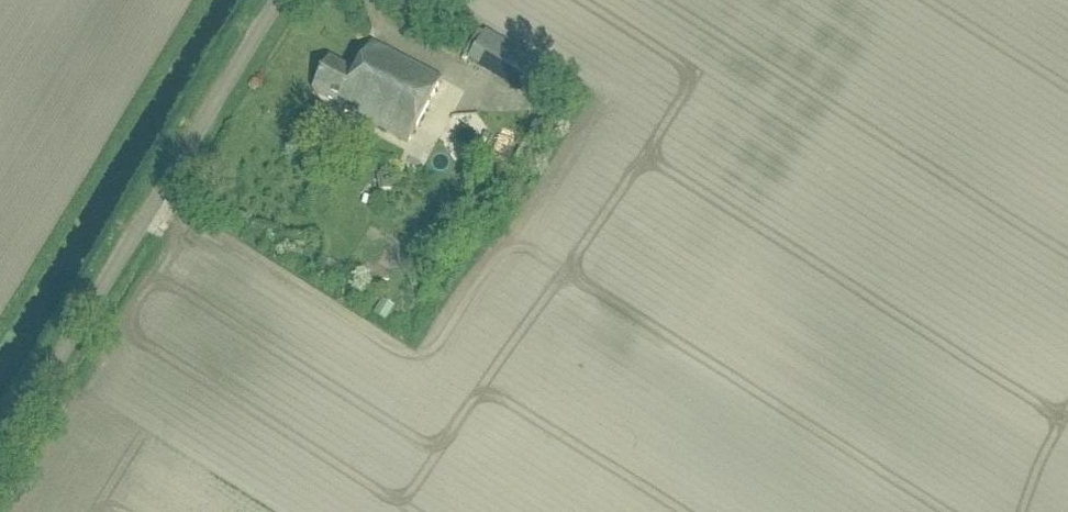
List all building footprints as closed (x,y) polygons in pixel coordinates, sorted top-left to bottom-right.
[(543,108),(562,79),(488,31),(469,61),(543,108)] [(442,82),(372,45),(357,75),(330,61),(313,92),(339,106),(338,108),(408,145),(442,82)] [(486,138),(469,108),(451,118),(468,148),(486,138)]
